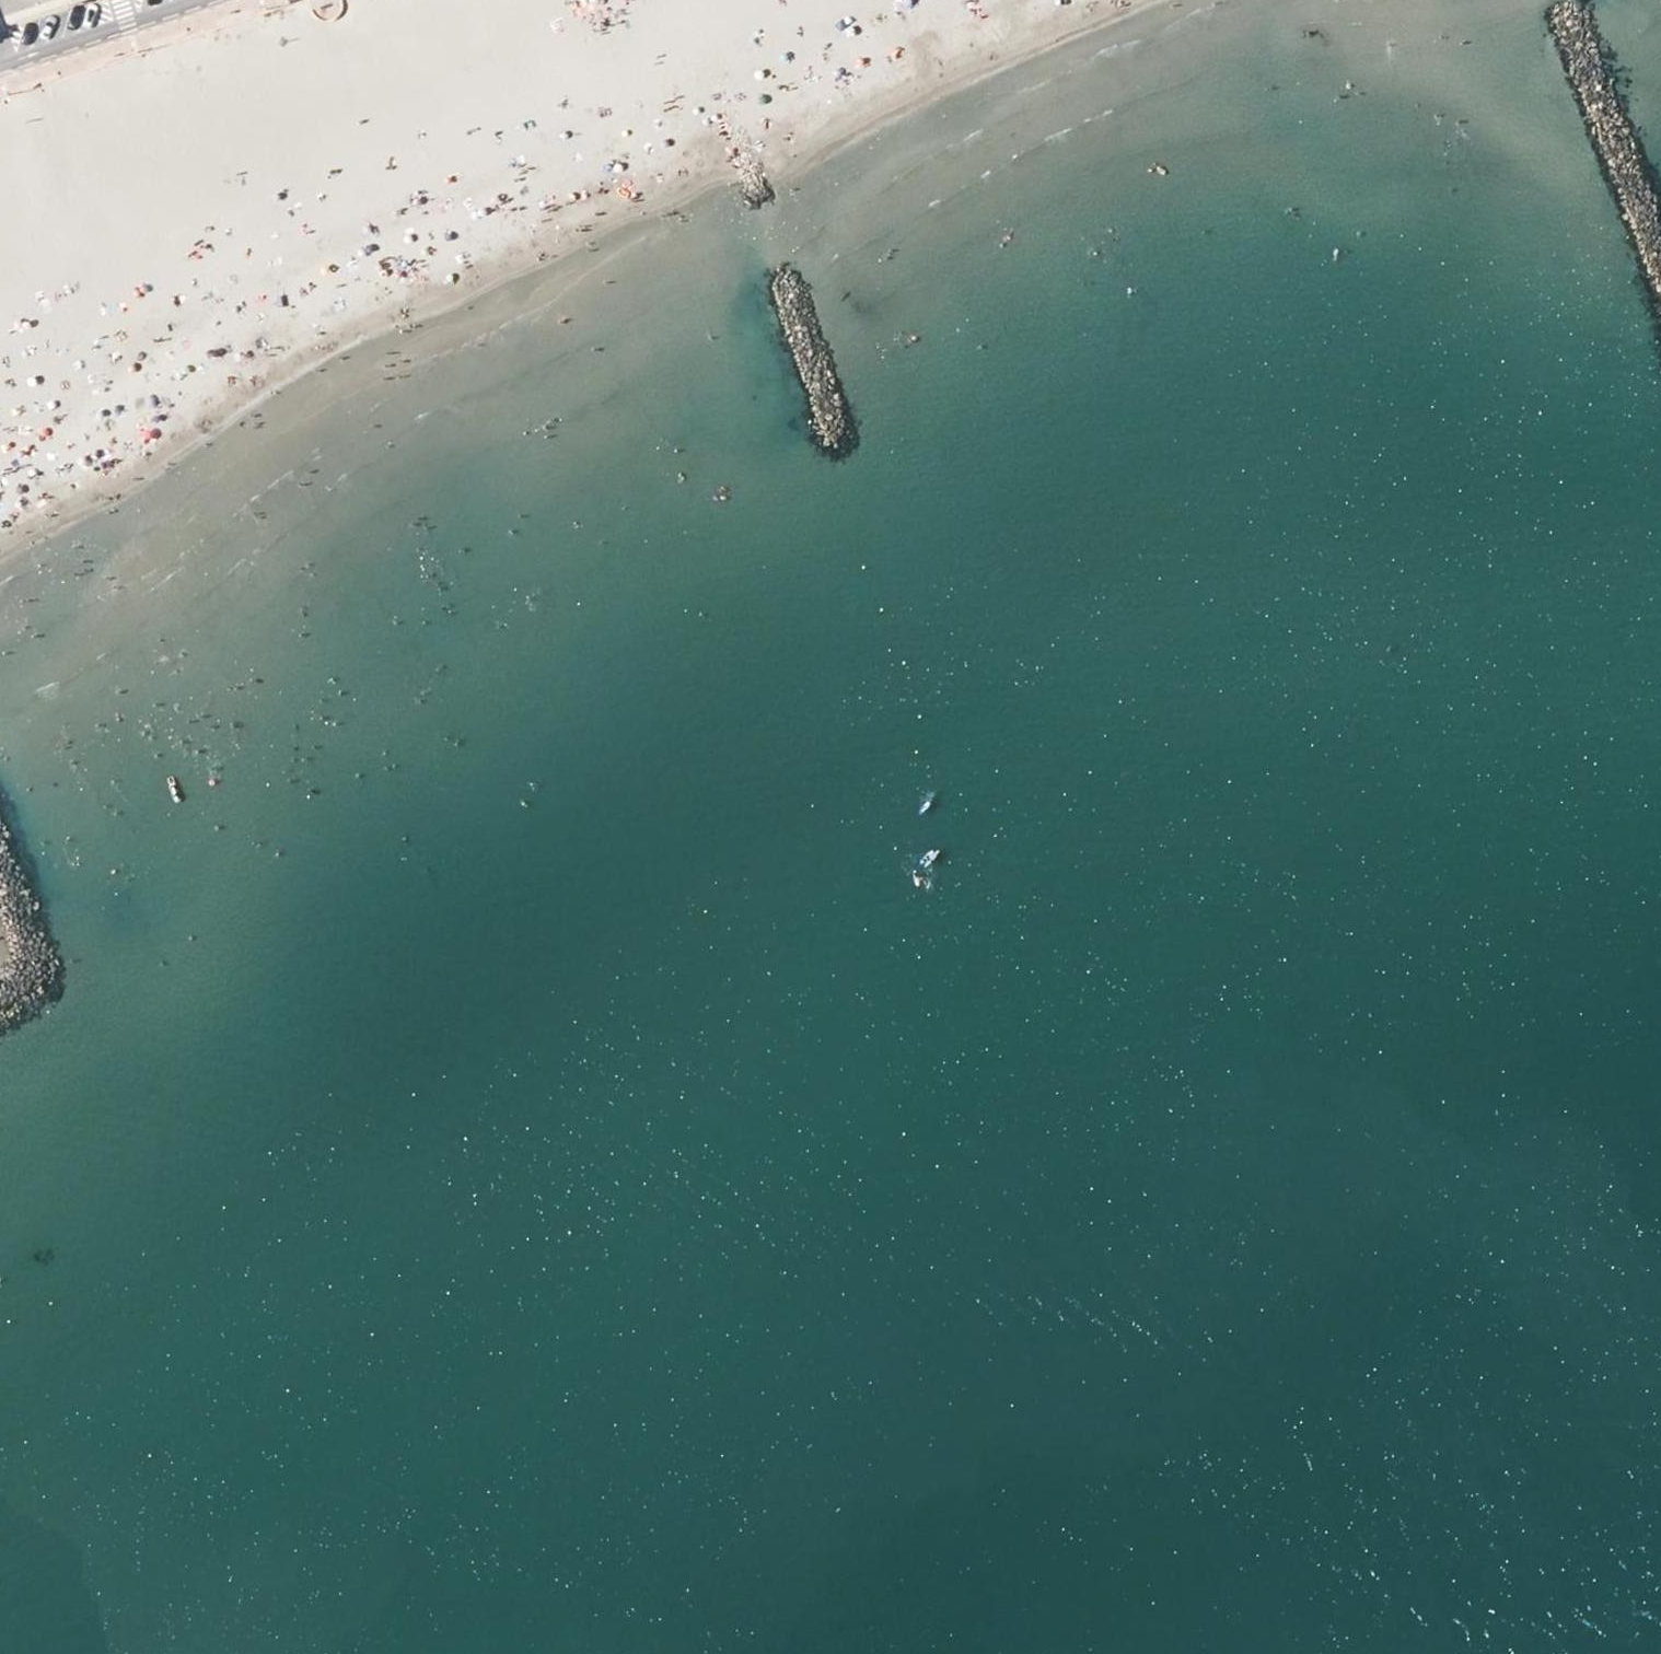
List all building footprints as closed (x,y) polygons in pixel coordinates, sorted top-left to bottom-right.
[(11,17),(61,0),(27,0),(4,8),(6,13),(11,17)] [(448,24),(463,18),(455,0),(440,0),(448,24)] [(515,0),(501,0),(503,10),(516,5),(515,0)]
